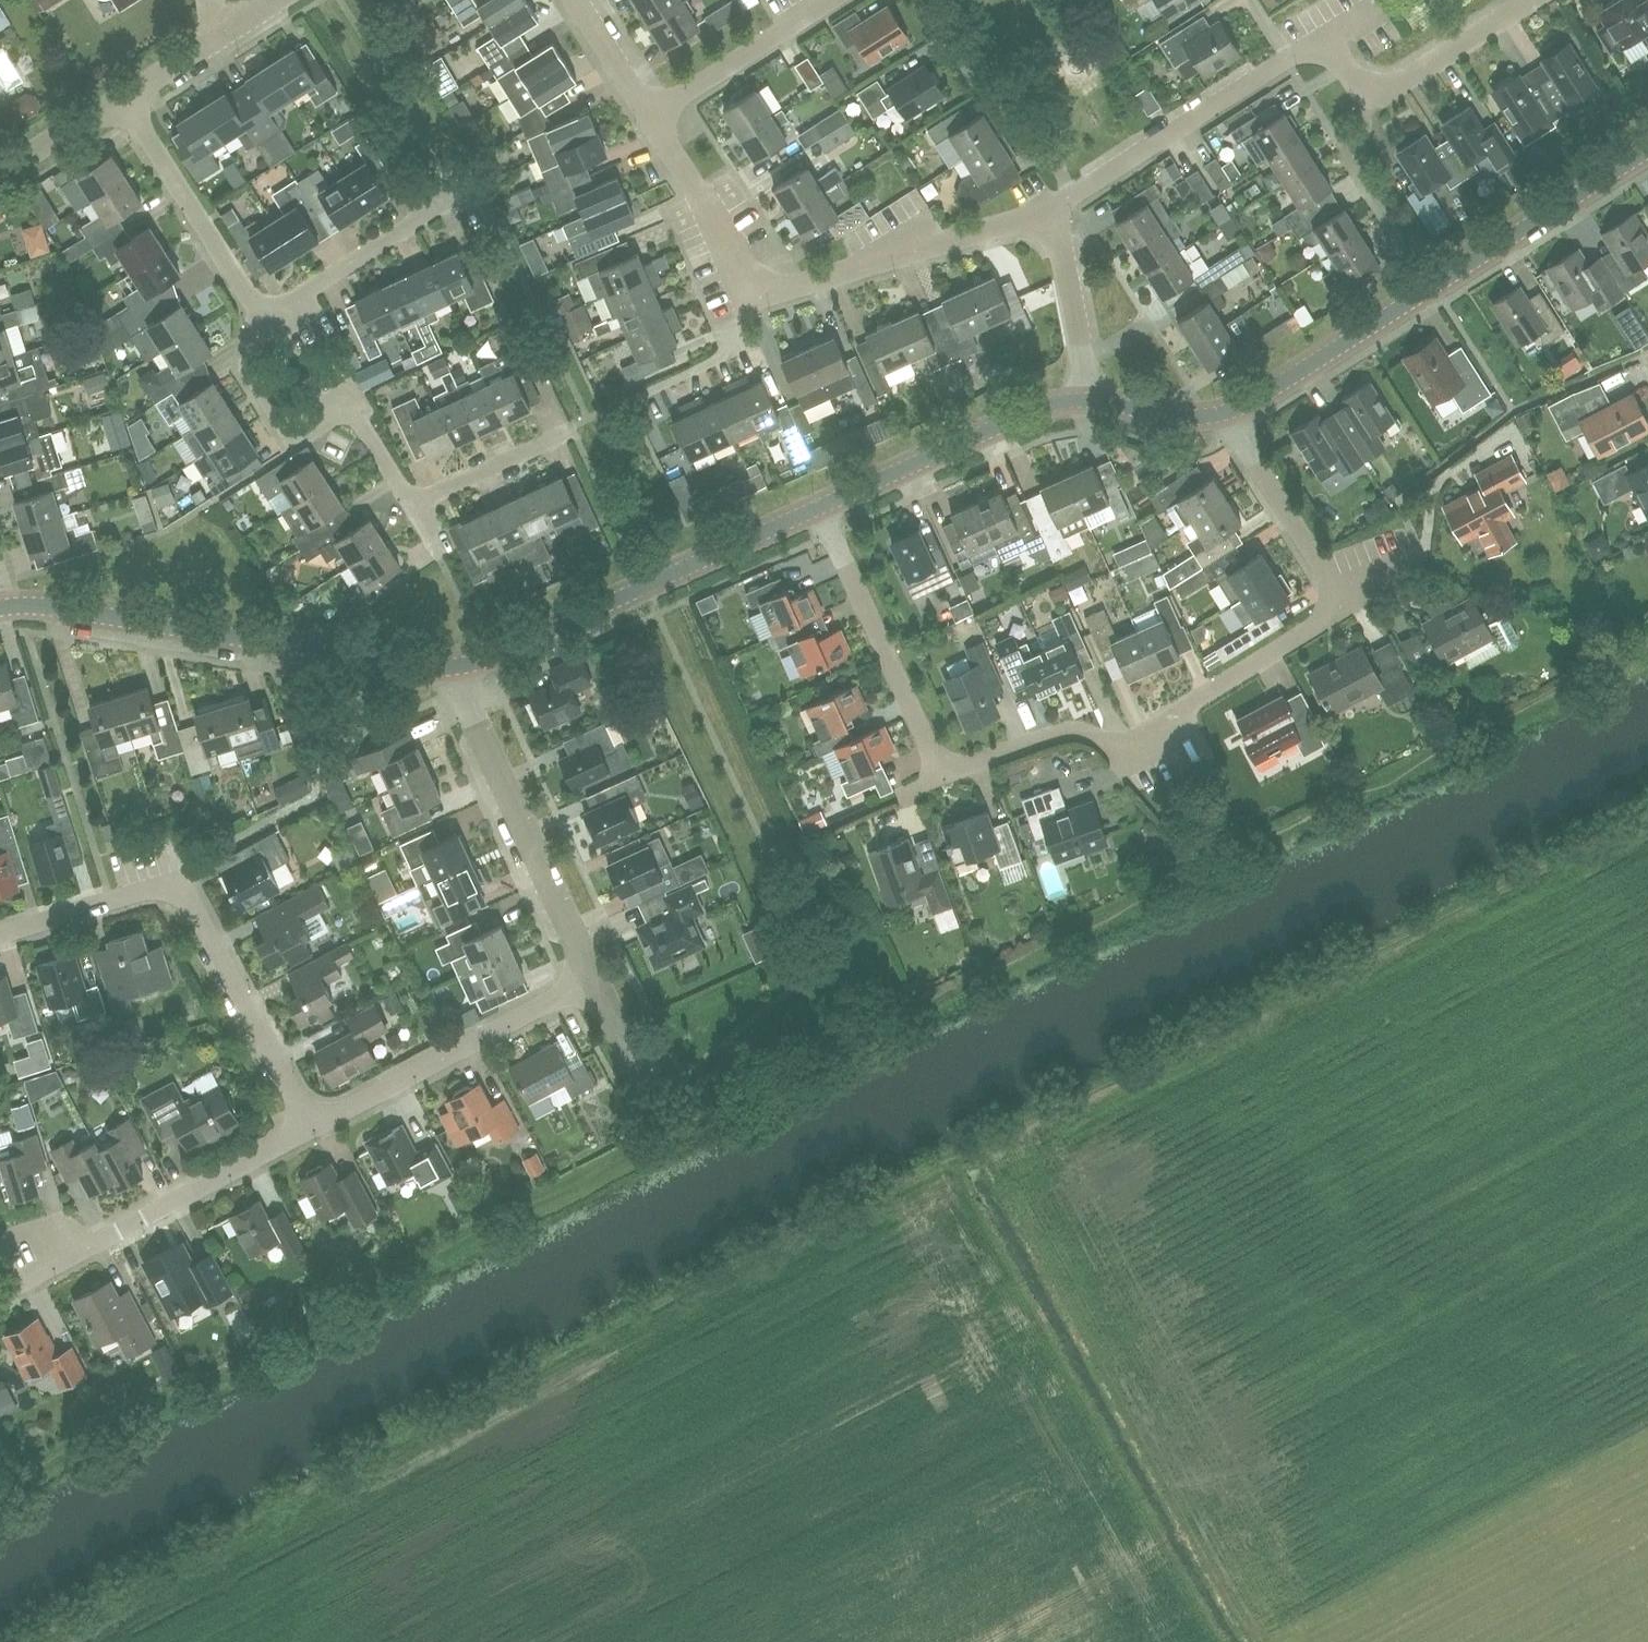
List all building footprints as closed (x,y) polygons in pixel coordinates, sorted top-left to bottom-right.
[(74,0),(47,0),(56,13),(74,0)] [(118,8),(131,0),(113,0),(118,8)] [(475,0),(461,0),(452,5),(464,24),(483,12),(490,24),(527,1),(527,0),(486,0),(478,5),(475,0)] [(649,20),(681,0),(637,0),(649,20)] [(683,0),(681,0),(649,20),(666,46),(699,25),(683,0)] [(704,17),(714,31),(745,11),(760,1),(760,0),(731,0),(704,17)] [(1131,10),(1148,0),(1125,0),(1131,10)] [(1167,18),(1195,0),(1156,0),(1167,18)] [(1622,47),(1646,32),(1647,36),(1647,0),(1642,0),(1637,3),(1635,0),(1616,0),(1599,11),(1607,24),(1602,27),(1601,33),(1609,47),(1615,48),(1620,45),(1622,47)] [(478,46),(491,66),(509,54),(503,44),(540,20),(527,1),(490,24),(497,34),(478,46)] [(11,23),(0,5),(0,30),(11,23)] [(871,61),(908,37),(889,6),(863,22),(856,11),(834,25),(847,46),(858,39),(871,61)] [(1203,74),(1239,51),(1220,22),(1191,41),(1183,28),(1160,43),(1175,67),(1177,66),(1186,79),(1200,70),(1203,74)] [(509,54),(491,66),(491,67),(480,74),(485,80),(495,73),(503,85),(510,96),(566,61),(553,42),(516,65),(509,54)] [(1544,58),(1555,75),(1542,83),(1561,114),(1569,110),(1572,114),(1588,104),(1581,93),(1594,84),(1568,42),(1544,58)] [(316,105),(325,98),(337,91),(317,60),(306,67),(295,49),(271,64),(292,97),(305,88),(316,105)] [(31,75),(16,50),(0,59),(0,72),(9,88),(31,75)] [(808,56),(795,65),(811,89),(824,81),(808,56)] [(519,116),(524,129),(546,115),(539,104),(578,80),(566,61),(510,96),(517,106),(522,114),(519,116)] [(248,104),(268,135),(278,128),(276,125),(280,122),(282,116),(276,107),(292,97),(271,64),(247,80),(248,81),(237,88),(248,104)] [(901,121),(907,118),(944,94),(926,66),(889,89),(890,91),(887,94),(877,79),(857,92),(873,118),(886,110),(892,119),(895,122),(901,121)] [(458,86),(448,68),(432,77),(443,95),(458,86)] [(1561,114),(1542,83),(1529,91),(1518,74),(1515,76),(1513,72),(1505,76),(1501,78),(1494,84),(1497,88),(1494,89),(1521,131),(1535,123),(1542,133),(1556,124),(1554,119),(1561,114)] [(1135,94),(1148,114),(1161,106),(1148,85),(1135,94)] [(202,108),(222,141),(236,132),(247,149),(259,141),(270,157),(277,152),(267,136),(268,135),(248,104),(237,88),(226,95),(225,93),(202,108)] [(755,90),(725,110),(741,135),(771,116),(755,90)] [(1459,148),(1450,154),(1465,178),(1479,168),(1474,159),(1486,151),(1500,173),(1506,169),(1519,189),(1533,181),(1512,148),(1495,121),(1483,128),(1468,106),(1442,123),(1459,148)] [(840,107),(816,123),(824,136),(849,120),(840,107)] [(220,165),(210,149),(222,141),(202,108),(178,124),(178,125),(168,131),(179,148),(178,149),(198,179),(220,165)] [(771,116),(741,135),(757,159),(787,140),(778,126),(789,119),(782,108),(771,115),(771,116)] [(546,115),(524,129),(532,146),(537,158),(598,132),(589,111),(553,126),(546,115)] [(988,112),(984,115),(984,114),(962,128),(953,114),(929,129),(938,143),(951,135),(965,157),(1002,133),(988,112)] [(1257,164),(1269,156),(1300,137),(1293,126),(1296,124),(1290,114),(1287,116),(1284,113),(1264,126),(1256,114),(1231,130),(1238,142),(1242,140),(1257,164)] [(360,114),(354,118),(340,126),(348,138),(368,125),(360,114)] [(826,152),(857,132),(849,120),(824,136),(818,140),(826,152)] [(470,121),(461,127),(477,155),(486,150),(470,121)] [(542,169),(551,191),(571,182),(566,170),(607,153),(598,132),(537,158),(542,169)] [(965,157),(975,173),(964,179),(968,186),(965,188),(969,196),(962,201),(968,212),(1010,185),(1000,168),(1013,160),(1012,159),(1016,157),(1002,133),(965,157)] [(1449,225),(1426,190),(1446,178),(1451,186),(1465,178),(1450,154),(1440,160),(1424,134),(1399,150),(1420,182),(1412,187),(1414,190),(1408,194),(1435,234),(1449,225)] [(1269,156),(1285,180),(1315,161),(1300,137),(1269,156)] [(366,162),(343,177),(364,209),(387,195),(375,176),(387,169),(367,138),(355,145),(366,162)] [(489,150),(477,156),(489,178),(500,172),(489,150)] [(84,155),(53,175),(75,210),(92,199),(126,178),(110,154),(92,166),(84,155)] [(1232,182),(1216,156),(1204,164),(1221,189),(1232,182)] [(1315,161),(1285,180),(1300,205),(1285,215),(1278,220),(1271,224),(1278,235),(1292,226),(1317,210),(1310,199),(1331,186),(1315,161)] [(791,212),(844,179),(836,167),(816,180),(808,168),(776,189),(791,212)] [(1265,167),(1241,182),(1256,205),(1280,190),(1265,167)] [(1197,168),(1185,176),(1202,201),(1214,194),(1197,168)] [(364,209),(343,177),(329,186),(318,169),(297,182),(317,213),(328,206),(340,225),(364,209)] [(571,182),(551,191),(560,212),(579,203),(585,215),(626,198),(617,176),(576,194),(571,182)] [(141,202),(126,178),(92,199),(101,214),(79,228),(92,248),(123,228),(116,217),(141,202)] [(844,179),(791,212),(806,236),(828,222),(835,234),(837,237),(869,216),(867,213),(859,200),(838,214),(830,202),(846,193),(850,190),(844,179)] [(1137,209),(1117,222),(1133,247),(1173,221),(1157,197),(1163,192),(1156,181),(1130,197),(1137,209)] [(297,206),(274,222),(294,254),(318,238),(306,220),(317,213),(297,182),(286,189),(297,206)] [(509,208),(535,196),(529,184),(504,196),(509,208)] [(1223,196),(1213,204),(1238,236),(1248,228),(1223,196)] [(635,218),(626,198),(585,215),(565,224),(570,235),(579,257),(599,248),(594,236),(635,218)] [(294,254),(274,222),(260,230),(255,222),(245,228),(232,208),(221,215),(248,258),(259,251),(270,269),(294,254)] [(1314,227),(1330,252),(1361,233),(1345,208),(1324,221),(1317,210),(1292,226),(1299,237),(1314,227)] [(1607,267),(1624,293),(1647,278),(1647,276),(1639,263),(1647,257),(1647,236),(1634,214),(1604,233),(1620,259),(1607,267)] [(40,255),(59,248),(48,218),(29,225),(40,255)] [(1175,219),(1173,221),(1133,247),(1148,270),(1178,251),(1170,239),(1182,231),(1175,219)] [(131,272),(164,251),(149,227),(130,239),(123,228),(92,248),(99,259),(105,256),(110,265),(122,258),(131,272)] [(1361,233),(1330,252),(1338,265),(1323,275),(1337,297),(1382,269),(1374,258),(1376,257),(1361,233)] [(1178,251),(1148,270),(1164,295),(1192,276),(1200,288),(1243,261),(1246,258),(1255,252),(1247,241),(1239,247),(1208,266),(1201,255),(1193,260),(1184,247),(1178,251)] [(1601,308),(1624,293),(1607,267),(1600,256),(1589,263),(1579,249),(1549,268),(1573,305),(1591,293),(1601,308)] [(597,297),(603,295),(658,271),(653,260),(643,264),(638,252),(610,264),(604,250),(577,262),(584,276),(587,275),(597,297)] [(179,275),(164,251),(131,272),(140,286),(123,297),(129,306),(117,314),(124,326),(155,306),(148,295),(179,275)] [(432,265),(448,300),(463,293),(472,311),(494,301),(478,267),(467,273),(458,253),(432,265)] [(653,260),(658,271),(669,266),(664,255),(653,260)] [(1208,300),(1179,319),(1194,343),(1224,324),(1216,311),(1228,304),(1221,293),(1229,287),(1250,273),(1259,266),(1252,256),(1243,262),(1243,261),(1200,288),(1208,300)] [(434,307),(448,300),(432,265),(407,277),(428,324),(429,323),(439,319),(434,307)] [(658,271),(603,295),(613,317),(619,314),(620,315),(658,298),(653,287),(663,283),(658,271)] [(968,288),(985,324),(1011,313),(1019,330),(1031,325),(1017,295),(1005,301),(994,276),(968,288)] [(398,324),(399,323),(413,317),(426,344),(423,345),(429,357),(442,351),(436,339),(429,323),(428,324),(407,277),(382,289),(398,324)] [(1566,330),(1550,306),(1537,314),(1520,287),(1495,303),(1520,343),(1539,331),(1547,342),(1566,330)] [(30,288),(11,294),(15,309),(35,302),(30,288)] [(971,331),(985,324),(968,288),(943,299),(954,324),(942,329),(956,359),(978,348),(971,331)] [(398,324),(382,289),(356,301),(361,311),(350,317),(370,359),(381,354),(373,336),(398,324)] [(662,309),(658,298),(620,315),(629,337),(678,316),(673,305),(662,309)] [(146,360),(163,349),(195,328),(180,305),(162,317),(155,306),(124,326),(146,360)] [(1,314),(0,314),(0,358),(29,349),(29,348),(26,349),(18,324),(21,323),(17,311),(16,309),(1,314)] [(918,310),(893,322),(910,359),(925,352),(933,369),(956,359),(942,329),(930,335),(918,310)] [(1224,324),(1194,343),(1209,367),(1254,338),(1247,327),(1242,313),(1224,324)] [(1295,313),(1285,320),(1257,337),(1265,349),(1293,332),(1303,325),(1295,313)] [(682,327),(678,316),(629,337),(639,359),(623,366),(629,381),(656,369),(649,355),(677,343),(672,332),(682,327)] [(608,319),(595,324),(600,335),(613,329),(608,319)] [(878,358),(866,363),(880,394),(892,388),(884,371),(910,359),(893,322),(867,334),(878,358)] [(211,352),(195,328),(163,349),(172,362),(155,373),(161,383),(149,391),(155,401),(156,402),(187,383),(180,372),(211,352)] [(834,336),(808,348),(831,397),(856,386),(865,406),(877,401),(865,373),(853,378),(834,336)] [(1438,339),(1407,359),(1434,400),(1432,401),(1442,417),(1460,405),(1464,411),(1492,393),(1469,357),(1469,358),(1455,366),(1447,354),(1438,340),(1438,339)] [(544,348),(531,355),(543,378),(556,371),(544,348)] [(804,409),(831,397),(808,348),(783,359),(802,401),(788,407),(796,423),(801,435),(814,430),(804,409)] [(0,358),(0,388),(7,386),(11,399),(10,400),(11,401),(43,391),(43,389),(42,389),(29,349),(0,358)] [(479,368),(504,420),(529,409),(520,390),(532,384),(517,351),(479,368)] [(1000,366),(988,371),(995,387),(1007,382),(1000,366)] [(468,381),(457,386),(479,432),(504,420),(479,368),(487,386),(473,393),(468,381)] [(377,382),(371,369),(362,373),(369,386),(377,382)] [(748,375),(737,381),(758,428),(762,439),(771,435),(769,431),(782,425),(779,418),(780,418),(763,380),(752,385),(748,375)] [(730,395),(719,400),(736,438),(758,428),(737,381),(725,386),(730,395)] [(1347,404),(1334,412),(1348,432),(1355,443),(1366,460),(1378,453),(1386,447),(1377,432),(1383,428),(1386,433),(1391,435),(1401,429),(1402,424),(1399,418),(1397,419),(1372,381),(1344,399),(1347,404)] [(195,426),(228,406),(212,382),(194,394),(187,383),(156,402),(170,424),(186,413),(195,426)] [(452,403),(438,410),(454,444),(479,432),(457,386),(446,391),(452,403)] [(1568,439),(1587,429),(1600,454),(1647,429),(1647,422),(1634,394),(1597,413),(1584,388),(1551,404),(1568,439)] [(39,436),(35,420),(51,415),(43,391),(11,401),(15,416),(0,421),(0,447),(26,439),(39,436)] [(703,396),(692,401),(714,448),(736,438),(719,400),(708,405),(703,396)] [(454,444),(438,410),(425,416),(416,398),(392,409),(408,442),(419,437),(428,456),(454,444)] [(714,448),(692,401),(680,406),(684,416),(673,421),(690,458),(714,448)] [(222,443),(243,429),(228,406),(195,426),(184,434),(189,443),(198,457),(210,450),(222,443)] [(1367,470),(1363,462),(1366,460),(1348,432),(1334,412),(1323,419),(1320,414),(1292,432),(1322,480),(1339,469),(1343,475),(1354,468),(1359,475),(1367,470)] [(141,417),(128,425),(133,441),(149,431),(141,417)] [(781,429),(780,430),(794,460),(810,453),(809,451),(801,435),(796,423),(781,429)] [(193,460),(194,461),(204,477),(210,473),(214,480),(208,484),(215,495),(246,475),(239,465),(258,453),(256,450),(260,447),(253,437),(249,439),(243,429),(222,443),(210,450),(198,457),(193,460)] [(26,439),(0,447),(0,454),(6,472),(8,472),(31,464),(36,480),(52,474),(50,469),(62,465),(56,445),(52,432),(39,436),(26,439)] [(1236,451),(1223,457),(1231,471),(1243,464),(1236,451)] [(1500,493),(1525,479),(1512,456),(1478,475),(1484,486),(1447,507),(1464,538),(1479,530),(1492,554),(1515,541),(1502,518),(1512,513),(1500,493)] [(295,504),(327,484),(312,460),(294,472),(287,460),(255,481),(268,500),(285,489),(295,504)] [(1105,489),(1095,466),(1094,464),(1069,476),(1085,511),(1110,500),(1117,515),(1118,519),(1131,513),(1118,484),(1118,483),(1105,489)] [(1624,476),(1619,466),(1594,479),(1606,503),(1636,487),(1647,511),(1647,464),(1624,476)] [(35,495),(16,501),(15,501),(23,528),(60,516),(57,505),(53,494),(88,483),(82,465),(78,466),(57,473),(52,474),(36,480),(31,481),(35,495)] [(761,472),(742,480),(741,477),(727,483),(734,499),(748,493),(767,485),(761,472)] [(682,510),(697,503),(684,474),(669,480),(682,510)] [(1092,526),(1069,476),(1043,487),(1052,506),(1035,514),(1055,558),(1073,550),(1067,536),(1089,526),(1089,527),(1092,526)] [(1180,529),(1193,521),(1194,522),(1228,501),(1213,477),(1190,492),(1183,481),(1158,497),(1165,509),(1166,508),(1180,529)] [(561,478),(535,490),(552,526),(553,525),(558,536),(583,525),(586,532),(598,526),(582,493),(570,498),(561,478)] [(175,502),(169,482),(152,488),(159,507),(175,502)] [(282,512),(296,536),(292,538),(299,549),(331,529),(324,518),(341,507),(327,484),(295,504),(282,512)] [(535,490),(511,502),(540,564),(550,559),(537,533),(552,526),(535,490)] [(1002,491),(978,502),(1004,559),(1026,548),(1029,554),(1046,546),(1040,533),(1037,534),(1026,511),(1014,516),(1002,491)] [(133,497),(138,513),(151,509),(146,493),(133,497)] [(1228,501),(1194,522),(1202,534),(1193,539),(1199,550),(1163,573),(1170,588),(1175,585),(1185,578),(1208,563),(1236,545),(1243,541),(1235,528),(1242,524),(1228,501)] [(511,502),(486,513),(502,548),(503,548),(516,542),(528,569),(540,564),(511,502)] [(1002,560),(1004,559),(978,502),(953,513),(956,519),(944,525),(963,568),(998,552),(1002,560)] [(502,548),(486,513),(460,526),(469,545),(458,551),(473,584),(485,579),(483,574),(509,561),(503,548),(502,548)] [(65,529),(60,516),(23,528),(32,555),(52,549),(56,562),(99,548),(93,529),(77,534),(75,526),(65,529)] [(331,529),(299,549),(307,561),(322,551),(328,560),(342,551),(352,565),(384,544),(369,520),(337,539),(331,529)] [(920,529),(893,541),(910,577),(906,579),(914,597),(931,590),(932,591),(956,579),(943,549),(932,554),(922,534),(920,529)] [(1222,564),(1230,573),(1267,543),(1258,533),(1222,564)] [(1145,539),(1134,544),(1139,557),(1150,552),(1145,539)] [(384,544),(352,565),(360,579),(349,586),(355,596),(349,599),(356,611),(388,591),(380,580),(399,568),(384,544)] [(1630,548),(1613,557),(1621,572),(1638,563),(1630,548)] [(1276,575),(1262,554),(1219,581),(1233,603),(1276,575)] [(1185,578),(1193,590),(1216,575),(1208,563),(1185,578)] [(980,586),(972,569),(958,576),(966,592),(980,586)] [(1233,603),(1247,624),(1274,607),(1290,597),(1287,593),(1292,590),(1281,572),(1276,575),(1233,603)] [(775,634),(812,617),(822,612),(811,588),(790,597),(787,590),(780,592),(775,580),(746,593),(753,607),(761,603),(775,634)] [(711,593),(697,600),(702,612),(706,610),(717,605),(711,593)] [(1438,648),(1412,662),(1424,685),(1456,668),(1452,660),(1462,655),(1493,638),(1499,635),(1503,643),(1507,647),(1511,648),(1516,646),(1519,643),(1520,639),(1520,635),(1513,623),(1514,623),(1509,614),(1490,624),(1489,622),(1482,610),(1474,594),(1453,605),(1449,597),(1427,609),(1431,617),(1423,621),(1432,637),(1438,648)] [(1157,606),(1131,617),(1137,630),(1138,630),(1154,666),(1180,655),(1179,653),(1169,630),(1181,625),(1168,596),(1166,596),(1155,601),(1157,606)] [(958,601),(965,615),(972,611),(966,597),(958,601)] [(1154,666),(1138,630),(1117,639),(1103,608),(1085,616),(1092,630),(1105,659),(1118,653),(1129,678),(1154,666)] [(1045,649),(1061,684),(1085,673),(1074,650),(1087,643),(1071,610),(1054,618),(1064,640),(1045,649)] [(812,617),(775,634),(781,647),(789,643),(803,674),(851,653),(839,629),(819,638),(815,630),(807,633),(801,622),(812,617)] [(1248,629),(1216,649),(1223,661),(1240,651),(1256,641),(1248,629)] [(1061,684),(1045,649),(1033,655),(1027,642),(1020,645),(1015,636),(998,643),(1024,699),(1036,693),(1037,695),(1061,684)] [(986,684),(999,678),(983,643),(970,649),(978,666),(948,679),(969,726),(999,713),(986,684)] [(1388,705),(1414,691),(1400,663),(1378,675),(1363,646),(1311,674),(1331,712),(1379,687),(1388,705)] [(572,692),(592,683),(579,656),(551,669),(557,682),(530,695),(545,728),(581,711),(572,692)] [(8,705),(15,727),(39,720),(28,685),(14,689),(6,662),(0,664),(0,707),(8,705)] [(821,755),(829,752),(837,748),(836,747),(846,742),(841,730),(849,726),(845,718),(867,708),(856,685),(808,707),(822,737),(815,741),(821,755)] [(159,759),(184,751),(175,720),(158,725),(147,688),(118,697),(131,736),(150,730),(159,759)] [(1257,763),(1297,741),(1304,754),(1326,743),(1309,712),(1293,721),(1289,713),(1293,711),(1283,693),(1237,717),(1249,739),(1246,741),(1257,763)] [(249,697),(245,698),(244,696),(242,694),(221,701),(239,759),(280,746),(265,696),(250,701),(249,697)] [(131,736),(118,697),(90,706),(101,743),(85,748),(95,779),(124,770),(115,741),(131,736)] [(204,742),(189,747),(197,773),(239,759),(221,701),(200,708),(198,710),(199,713),(195,714),(204,742)] [(622,742),(614,746),(604,725),(584,734),(591,747),(560,761),(573,789),(609,773),(610,775),(632,764),(622,742)] [(836,747),(837,748),(850,778),(843,781),(849,795),(876,783),(871,770),(877,767),(873,759),(895,749),(884,725),(846,742),(836,747)] [(350,760),(357,774),(380,764),(391,789),(430,771),(418,746),(417,747),(410,733),(350,760)] [(62,791),(53,763),(45,737),(21,744),(29,770),(38,768),(47,796),(62,791)] [(430,771),(391,789),(398,803),(381,811),(387,823),(394,837),(423,823),(416,809),(442,797),(430,771)] [(625,796),(642,788),(637,775),(607,789),(613,802),(585,814),(599,845),(639,826),(625,796)] [(683,793),(691,810),(704,804),(696,787),(683,793)] [(1022,799),(1030,821),(1019,825),(1026,842),(1045,835),(1054,860),(1105,841),(1090,801),(1061,812),(1052,788),(1022,799)] [(1000,867),(1023,859),(1009,820),(994,826),(988,810),(944,826),(950,841),(948,842),(949,847),(951,846),(958,863),(976,856),(977,860),(989,856),(988,852),(994,850),(1000,867)] [(17,889),(10,866),(23,862),(14,832),(15,832),(9,813),(0,816),(0,894),(17,889)] [(883,837),(914,837),(914,814),(883,814),(883,837)] [(63,842),(75,838),(69,819),(46,826),(50,838),(30,844),(42,882),(73,872),(63,842)] [(105,841),(116,837),(111,822),(100,825),(105,841)] [(419,885),(471,860),(459,834),(440,843),(434,830),(401,845),(419,885)] [(270,871),(290,860),(275,832),(241,851),(247,863),(224,875),(232,891),(230,892),(239,909),(279,887),(270,871)] [(633,848),(635,854),(608,866),(622,896),(637,889),(643,902),(680,885),(657,837),(633,848)] [(934,911),(951,905),(938,869),(922,875),(909,839),(871,853),(889,903),(927,890),(934,911)] [(471,860),(419,885),(428,905),(437,924),(470,909),(474,908),(473,907),(467,893),(478,888),(483,885),(482,883),(486,881),(479,868),(475,869),(471,860)] [(690,884),(664,897),(671,911),(647,923),(637,928),(655,966),(704,943),(699,933),(690,915),(702,909),(695,893),(709,886),(705,877),(690,884)] [(258,945),(272,970),(290,960),(293,966),(313,955),(305,941),(312,937),(304,922),(331,907),(319,883),(255,918),(267,940),(258,945)] [(459,977),(477,968),(513,951),(501,925),(482,934),(477,922),(448,936),(457,957),(451,959),(459,977)] [(152,965),(147,949),(141,933),(110,943),(119,973),(105,978),(117,1015),(131,1011),(126,994),(171,980),(165,961),(152,965)] [(356,957),(349,944),(289,976),(300,996),(288,1002),(301,1027),(317,1018),(320,1023),(334,1015),(328,1003),(333,1000),(325,985),(343,975),(338,966),(356,957)] [(513,951),(477,968),(484,983),(472,989),(482,1012),(512,998),(506,986),(525,978),(513,951)] [(53,1007),(56,1006),(62,1025),(80,1019),(80,1020),(107,1012),(99,984),(84,989),(73,955),(40,965),(53,1007)] [(39,1031),(27,991),(13,996),(6,975),(0,977),(0,1020),(8,1018),(14,1039),(39,1031)] [(395,992),(384,998),(392,1015),(403,1009),(395,992)] [(365,1041),(387,1029),(375,1007),(349,1020),(355,1032),(316,1053),(333,1084),(376,1061),(365,1041)] [(123,1047),(144,1041),(135,1016),(115,1022),(123,1047)] [(535,1113),(540,1115),(553,1107),(572,1096),(580,1092),(582,1097),(592,1092),(590,1087),(595,1084),(582,1058),(567,1066),(555,1044),(510,1068),(535,1113)] [(174,1083),(143,1100),(163,1139),(179,1130),(186,1144),(216,1129),(219,1134),(239,1123),(219,1084),(184,1103),(174,1083)] [(454,1093),(453,1098),(448,1101),(452,1108),(439,1115),(456,1146),(469,1139),(490,1128),(498,1141),(518,1130),(503,1101),(491,1107),(479,1084),(473,1088),(467,1086),(454,1093)] [(11,1107),(18,1130),(35,1125),(29,1102),(11,1107)] [(99,1150),(115,1180),(119,1188),(144,1174),(134,1156),(146,1150),(130,1119),(109,1130),(115,1141),(99,1150)] [(424,1189),(452,1174),(436,1143),(415,1154),(400,1126),(376,1139),(379,1144),(372,1147),(391,1183),(414,1170),(424,1189)] [(46,1168),(36,1135),(14,1142),(14,1143),(0,1147),(0,1161),(1,1161),(13,1199),(40,1191),(34,1172),(46,1168)] [(91,1193),(115,1180),(99,1150),(95,1142),(79,1151),(74,1140),(53,1151),(69,1181),(81,1174),(91,1193)] [(531,1176),(546,1168),(537,1151),(523,1159),(531,1176)] [(338,1177),(331,1164),(302,1179),(310,1194),(299,1200),(308,1216),(319,1210),(323,1218),(345,1206),(356,1225),(376,1214),(353,1170),(338,1177)] [(288,1255),(303,1247),(283,1209),(268,1217),(260,1202),(231,1217),(252,1256),(280,1240),(288,1255)] [(193,1265),(182,1244),(144,1264),(170,1312),(202,1295),(208,1305),(232,1292),(212,1255),(193,1265)] [(135,1354),(156,1343),(133,1301),(122,1307),(109,1282),(75,1300),(99,1344),(117,1335),(124,1347),(130,1344),(135,1354)] [(149,1321),(156,1316),(147,1300),(140,1304),(149,1321)] [(224,1315),(228,1323),(246,1314),(242,1306),(224,1315)] [(64,1389),(85,1377),(71,1352),(57,1360),(36,1321),(7,1337),(29,1378),(51,1365),(64,1389)] [(0,1417),(18,1408),(7,1386),(0,1390),(0,1417)]
